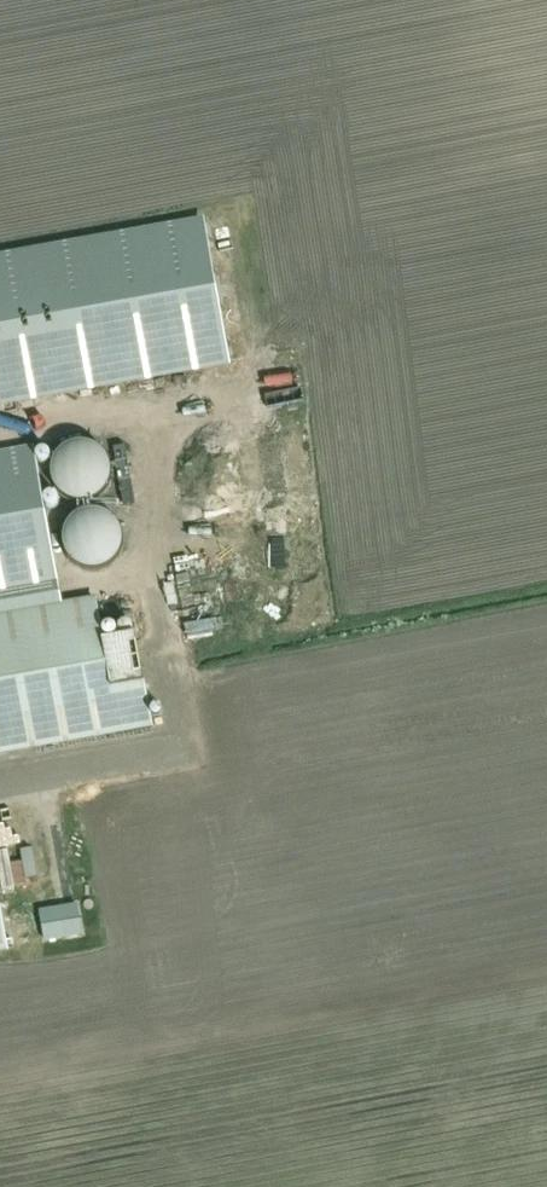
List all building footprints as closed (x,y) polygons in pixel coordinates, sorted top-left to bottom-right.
[(0,254),(0,407),(231,366),(205,218),(0,254)] [(123,388),(84,393),(87,410),(126,405),(123,388)] [(58,488),(65,496),(75,501),(86,502),(97,498),(105,490),(110,480),(110,468),(106,457),(98,449),(87,445),(76,445),(65,450),(58,457),(54,467),(54,478),(58,488)] [(0,458),(0,592),(57,581),(34,452),(0,458)] [(81,570),(93,572),(102,571),(111,566),(118,559),(122,549),(123,539),(119,527),(110,518),(98,513),(85,513),(74,519),(66,528),(63,540),(64,552),(71,563),(81,570)] [(57,581),(0,592),(0,619),(62,608),(57,581)] [(190,597),(172,598),(172,615),(190,614),(190,597)] [(119,731),(153,726),(136,636),(103,642),(96,602),(62,608),(0,619),(0,752),(119,731)] [(54,845),(71,856),(79,843),(62,832),(54,845)] [(64,939),(59,908),(41,911),(46,942),(64,939)]
